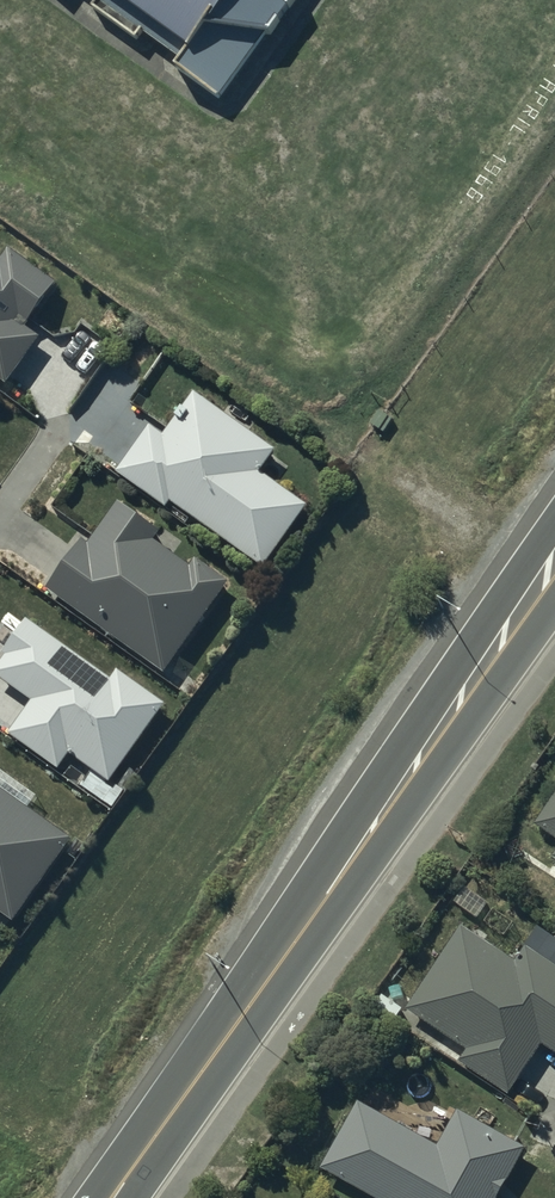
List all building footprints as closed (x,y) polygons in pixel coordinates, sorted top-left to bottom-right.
[(216,83),(275,0),(98,0),(216,83)] [(6,391),(40,344),(26,334),(58,290),(10,256),(2,267),(0,265),(0,386),(6,391)] [(172,508),(264,575),(308,513),(260,479),(275,458),(195,400),(164,443),(151,434),(119,478),(168,514),(172,508)] [(83,547),(49,596),(164,680),(229,591),(197,567),(191,574),(154,547),(160,540),(118,510),(88,551),(83,547)] [(119,678),(112,687),(31,630),(0,673),(0,684),(34,709),(11,741),(60,776),(71,761),(94,777),(84,791),(113,811),(124,796),(113,788),(166,712),(119,678)] [(13,930),(73,847),(0,793),(0,920),(13,930)] [(537,830),(554,843),(554,803),(537,830)] [(408,1015),(432,1032),(425,1042),(509,1099),(542,1050),(554,1059),(554,972),(529,955),(518,972),(463,935),(408,1015)] [(324,1175),(364,1197),(502,1197),(525,1157),(459,1119),(439,1154),(361,1110),(324,1175)]
